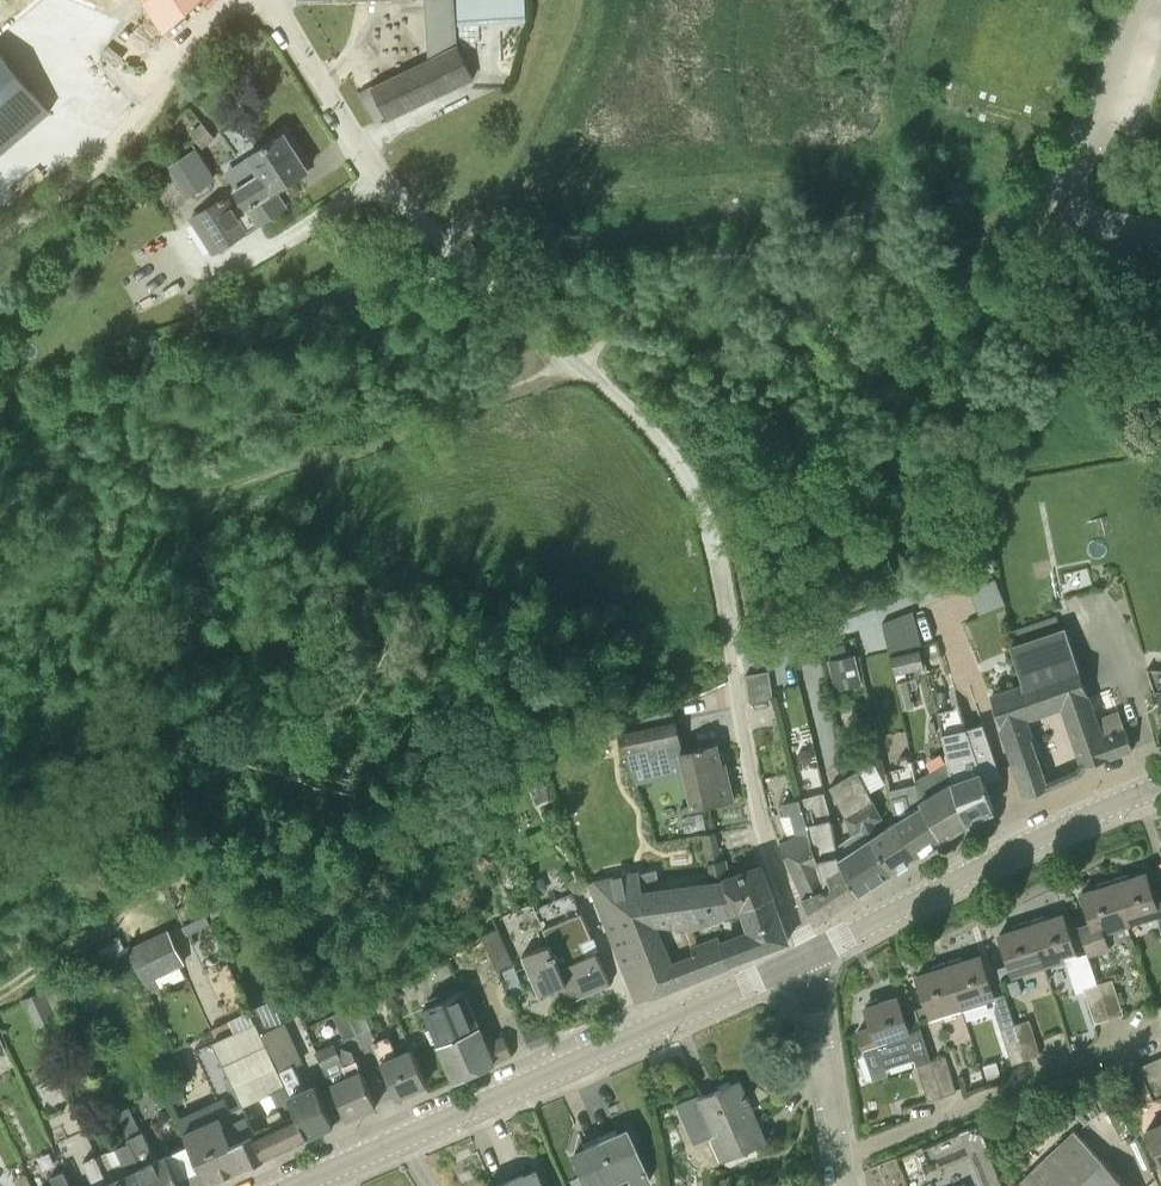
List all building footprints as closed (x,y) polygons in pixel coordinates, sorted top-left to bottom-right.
[(166,33),(200,0),(143,0),(166,33)] [(459,24),(457,0),(426,0),(430,59),(374,85),(386,116),(387,118),(474,75),(458,46),(460,46),(459,24)] [(525,19),(525,0),(457,0),(459,24),(525,19)] [(17,44),(84,114),(127,73),(60,3),(17,44)] [(51,122),(0,66),(0,164),(51,122)] [(374,85),(373,84),(358,92),(375,120),(386,116),(374,85)] [(202,122),(190,131),(201,146),(213,138),(202,122)] [(289,206),(278,189),(309,169),(285,132),(247,157),(250,161),(229,174),(260,225),(289,206)] [(166,166),(186,197),(217,177),(197,146),(166,166)] [(251,230),(228,193),(190,217),(214,255),(251,230)] [(1160,293),(1146,289),(1143,305),(1147,309),(1151,310),(1156,309),(1160,293)] [(995,578),(968,589),(978,616),(1005,605),(995,578)] [(936,606),(920,608),(925,641),(941,638),(936,606)] [(881,622),(888,651),(920,644),(913,610),(881,622)] [(1018,720),(1058,706),(1079,768),(1133,749),(1120,713),(1098,720),(1066,627),(1011,646),(1019,674),(1020,673),(1022,683),(992,695),(1027,797),(1043,790),(1026,740),(1025,740),(1018,720)] [(844,639),(826,642),(829,659),(827,659),(834,689),(861,684),(855,653),(847,655),(844,639)] [(924,667),(919,649),(892,655),(896,673),(904,671),(924,667)] [(746,674),(750,702),(774,698),(770,670),(746,674)] [(914,706),(904,673),(904,671),(896,673),(895,674),(897,680),(896,681),(897,682),(904,709),(914,706)] [(983,723),(969,728),(964,706),(938,712),(941,729),(947,753),(948,759),(953,781),(968,823),(995,810),(986,782),(1001,776),(983,723)] [(621,733),(625,752),(680,740),(676,721),(621,733)] [(681,752),(693,807),(733,798),(729,778),(720,780),(712,745),(681,752)] [(953,781),(948,759),(934,767),(916,778),(917,782),(919,799),(943,839),(968,823),(953,781)] [(882,817),(874,802),(857,770),(844,778),(859,808),(872,834),(892,871),(916,855),(898,820),(879,831),(874,821),(882,817)] [(844,778),(830,786),(844,816),(859,808),(844,778)] [(916,855),(943,839),(919,799),(917,782),(888,788),(892,797),(898,820),(916,855)] [(839,857),(836,843),(825,792),(801,798),(810,831),(813,843),(821,865),(827,886),(805,894),(803,895),(813,917),(816,921),(860,893),(859,892),(845,868),(839,857)] [(788,853),(805,894),(827,886),(821,865),(813,843),(810,831),(801,798),(782,802),(785,814),(780,816),(789,839),(780,843),(784,855),(788,853)] [(859,892),(892,871),(872,834),(859,808),(844,816),(852,833),(836,843),(839,857),(845,868),(859,892)] [(760,863),(729,874),(728,871),(725,857),(706,862),(709,880),(717,879),(730,913),(740,909),(747,906),(772,895),(760,863)] [(1152,890),(1147,872),(1115,882),(1128,926),(1160,916),(1160,887),(1152,890)] [(717,879),(709,880),(649,891),(640,892),(636,873),(591,882),(599,901),(638,1001),(678,985),(695,978),(685,956),(669,962),(653,921),(692,924),(730,913),(717,879)] [(1105,933),(1128,926),(1115,882),(1083,892),(1091,920),(1079,924),(1089,955),(1110,949),(1105,933)] [(611,984),(596,951),(587,955),(581,942),(593,937),(573,891),(534,906),(550,942),(551,942),(575,999),(611,984)] [(685,956),(695,978),(789,940),(772,895),(747,906),(740,909),(747,929),(720,939),(718,935),(697,943),(700,950),(685,956)] [(1032,924),(1045,966),(1077,955),(1064,913),(1032,924)] [(1013,976),(1045,966),(1032,924),(999,934),(1013,976)] [(496,969),(512,963),(498,927),(482,933),(496,969)] [(168,929),(129,948),(145,982),(185,964),(168,929)] [(98,945),(105,960),(127,950),(120,935),(98,945)] [(566,1003),(575,999),(551,942),(550,942),(524,953),(540,993),(558,986),(566,1003)] [(949,965),(961,1006),(994,997),(981,955),(949,965)] [(929,1016),(961,1006),(949,965),(917,975),(929,1016)] [(1100,982),(1110,1018),(1124,1014),(1113,978),(1100,982)] [(23,999),(37,1028),(72,1011),(58,982),(23,999)] [(1096,1023),(1110,1018),(1100,982),(1084,987),(1096,1023)] [(456,1079),(495,1062),(495,1061),(513,1054),(505,1035),(487,1043),(464,988),(425,1005),(434,1026),(425,1029),(431,1043),(439,1039),(456,1079)] [(885,1065),(928,1051),(916,1013),(905,1016),(898,996),(866,1006),(872,1026),(858,1030),(865,1052),(880,1047),(885,1065)] [(358,1034),(371,1028),(359,1002),(346,1008),(358,1034)] [(345,1040),(358,1034),(346,1008),(334,1013),(345,1040)] [(1016,1023),(1027,1059),(1042,1054),(1030,1018),(1016,1023)] [(260,1097),(276,1089),(286,1085),(261,1033),(256,1021),(214,1041),(243,1104),(260,1097)] [(335,1123),(317,1084),(306,1089),(295,1064),(304,1060),(286,1021),(261,1033),(286,1085),(297,1109),(309,1135),(335,1123)] [(1013,1063),(1027,1059),(1016,1023),(1001,1028),(1013,1063)] [(531,1046),(551,1037),(545,1024),(525,1032),(531,1046)] [(427,1084),(412,1049),(398,1055),(389,1035),(374,1042),(397,1097),(427,1084)] [(377,1105),(357,1059),(356,1059),(352,1050),(335,1044),(334,1042),(316,1050),(331,1082),(332,1081),(347,1118),(377,1105)] [(931,1060),(942,1096),(957,1091),(946,1055),(931,1060)] [(931,1060),(917,1065),(929,1100),(942,1096),(931,1060)] [(1000,1073),(997,1060),(983,1064),(986,1076),(1000,1073)] [(1160,1098),(1160,1080),(1153,1060),(1139,1066),(1154,1101),(1160,1098)] [(177,1084),(189,1079),(183,1066),(172,1071),(177,1084)] [(676,1104),(684,1120),(687,1125),(691,1129),(696,1132),(702,1134),(708,1135),(713,1135),(725,1160),(767,1142),(739,1081),(702,1097),(700,1093),(676,1104)] [(297,1109),(287,1114),(276,1089),(260,1097),(271,1121),(254,1129),(255,1131),(266,1155),(309,1135),(297,1109)] [(255,1131),(254,1129),(243,1104),(233,1109),(227,1096),(180,1118),(186,1131),(191,1143),(209,1181),(266,1155),(255,1131)] [(1147,1130),(1160,1163),(1160,1124),(1147,1130)] [(637,1185),(650,1179),(628,1129),(601,1141),(618,1178),(631,1172),(637,1185)] [(1104,1162),(1074,1129),(1013,1185),(1127,1185),(1104,1162)] [(191,1143),(155,1160),(142,1131),(129,1138),(130,1140),(151,1185),(199,1185),(209,1181),(191,1143)] [(130,1140),(96,1155),(111,1185),(151,1185),(130,1140)] [(618,1178),(601,1141),(575,1153),(590,1185),(605,1185),(604,1184),(618,1178)] [(96,1155),(84,1161),(96,1185),(111,1185),(96,1155)] [(65,1170),(52,1176),(57,1185),(72,1185),(65,1170)] [(536,1170),(510,1181),(512,1185),(544,1185),(536,1170)]
